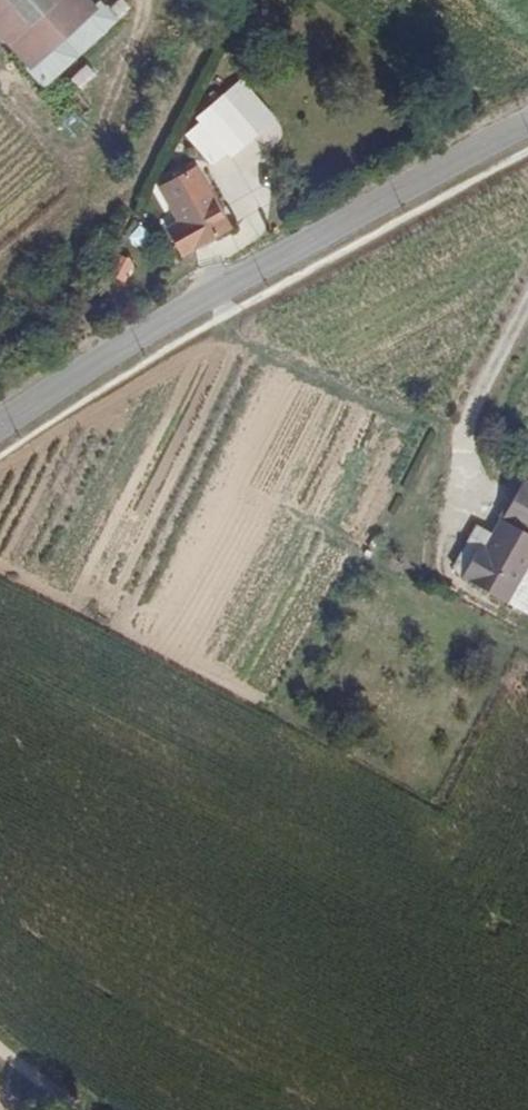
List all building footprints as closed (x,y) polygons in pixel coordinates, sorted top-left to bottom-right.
[(43,72),(111,7),(104,0),(0,0),(0,28),(43,72)] [(193,129),(226,167),(266,132),(234,94),(193,129)] [(172,229),(188,260),(239,234),(205,167),(166,187),(185,223),(172,229)] [(117,252),(107,273),(127,282),(136,261),(117,252)] [(469,579),(527,610),(527,488),(494,555),(484,549),(469,579)]
